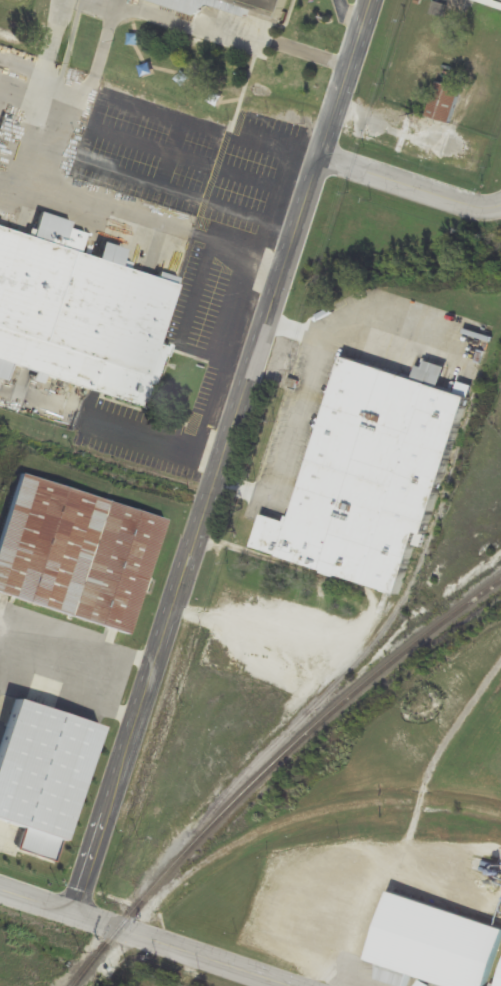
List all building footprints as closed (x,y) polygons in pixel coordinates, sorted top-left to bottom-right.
[(201,15),(204,3),(248,14),(249,9),(284,18),(289,0),(144,0),(201,15)] [(452,123),(461,88),(436,82),(427,116),(452,123)] [(34,368),(30,381),(40,384),(42,378),(148,406),(164,345),(156,343),(172,280),(78,255),(84,232),(65,227),(62,238),(35,231),(34,235),(0,226),(0,359),(34,368)] [(406,595),(468,384),(459,381),(456,392),(440,387),(446,366),(424,360),(422,366),(416,364),(412,377),(340,356),(292,519),(262,510),(251,550),(406,595)] [(131,633),(163,516),(15,476),(0,531),(0,598),(131,633)] [(366,961),(500,781),(500,985),(433,985),(366,961)]
